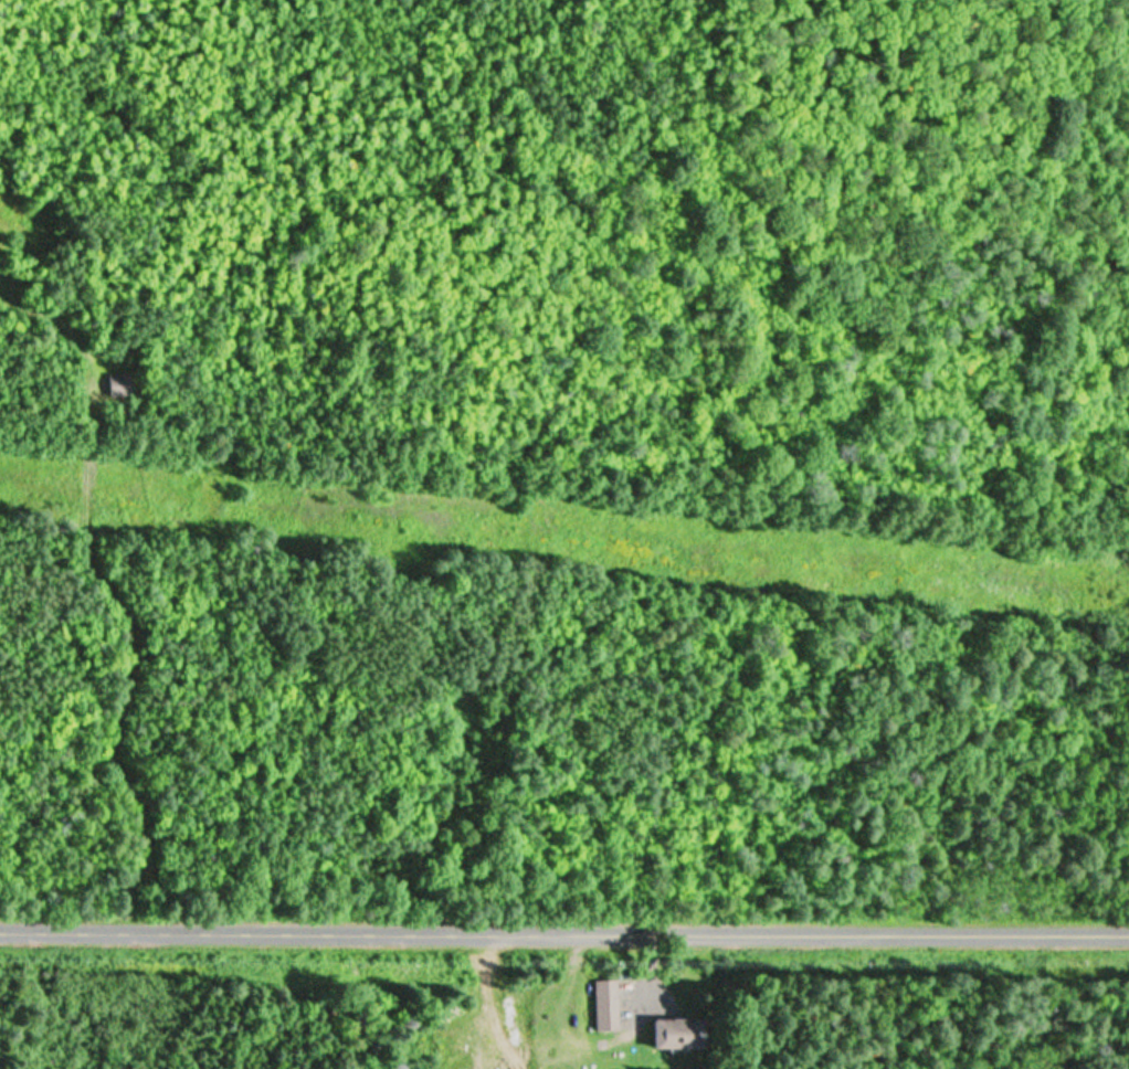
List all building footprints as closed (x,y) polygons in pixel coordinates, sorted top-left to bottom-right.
[(126,374),(103,374),(103,398),(126,398),(126,374)] [(591,1034),(614,1034),(614,981),(591,981),(591,1034)] [(645,1020),(645,1050),(695,1050),(695,1020),(645,1020)]
